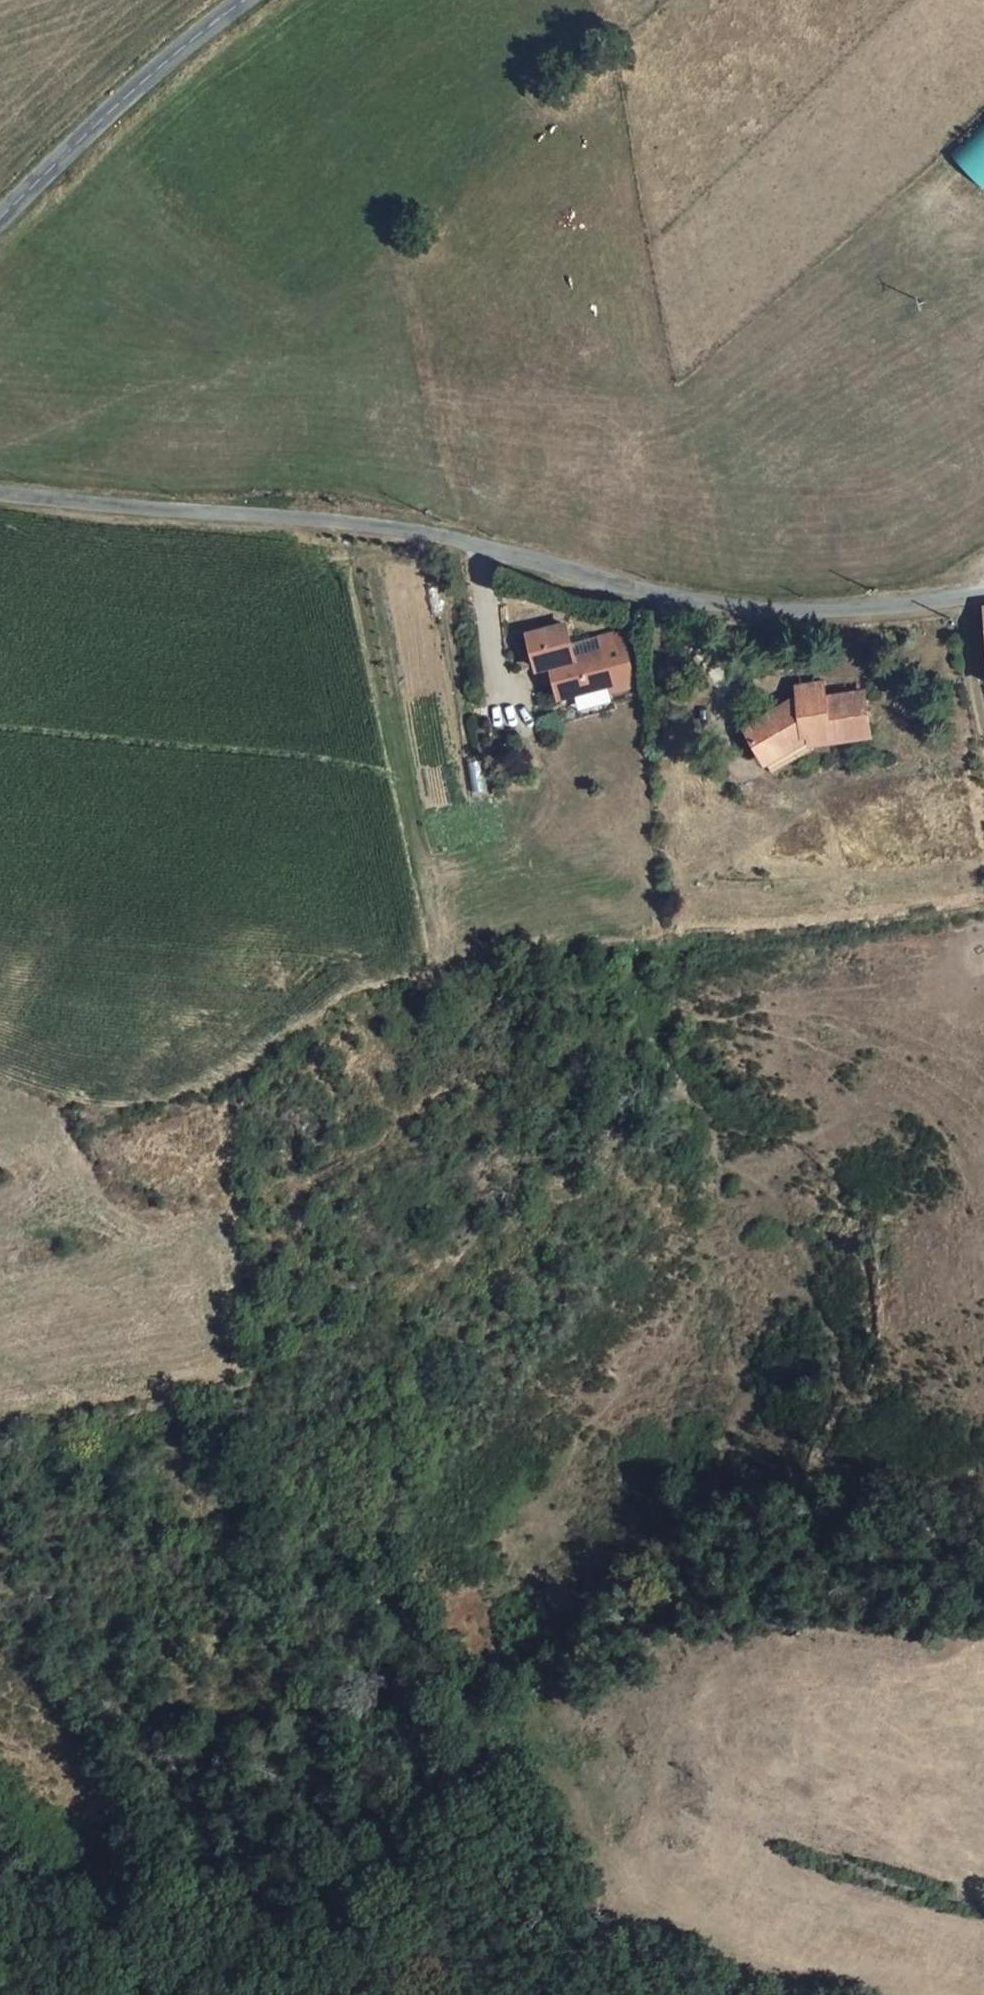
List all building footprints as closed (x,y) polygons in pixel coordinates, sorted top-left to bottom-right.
[(983,670),(983,610),(976,611),(983,670)] [(515,645),(524,679),(534,673),(545,708),(597,692),(603,698),(621,693),(607,642),(586,648),(589,661),(562,671),(557,657),(551,635),(515,645)] [(772,711),(741,733),(769,778),(808,753),(805,745),(864,735),(854,692),(815,699),(813,685),(789,690),(792,707),(776,715),(772,711)]
